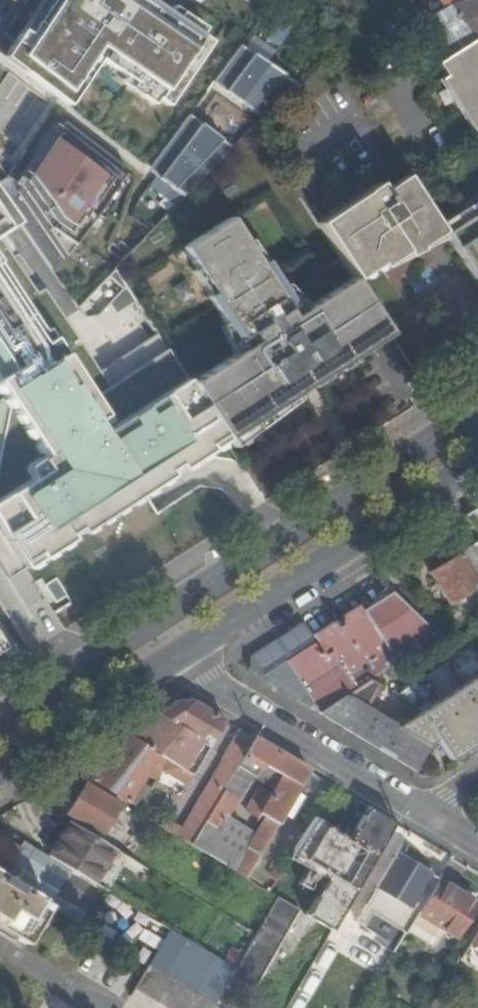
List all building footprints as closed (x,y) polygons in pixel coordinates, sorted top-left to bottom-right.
[(5,66),(65,106),(98,57),(170,106),(211,45),(143,0),(49,0),(5,66)] [(435,65),(444,78),(438,83),(470,134),(477,129),(477,49),(473,41),(477,38),(477,0),(458,0),(441,11),(417,26),(441,60),(435,65)] [(441,11),(458,0),(435,0),(441,11)] [(327,51),(320,46),(315,51),(321,56),(323,54),(327,51)] [(239,49),(212,83),(260,120),(290,88),(239,49)] [(187,115),(145,169),(183,200),(232,149),(187,115)] [(62,124),(16,196),(19,202),(7,211),(15,224),(52,276),(69,260),(124,173),(62,124)] [(373,188),(316,225),(343,266),(350,273),(354,279),(375,266),(378,270),(400,255),(404,260),(441,235),(437,228),(403,178),(378,194),(373,188)] [(15,224),(7,211),(0,200),(0,234),(15,224)] [(437,228),(441,235),(470,292),(477,287),(477,203),(437,228)] [(249,346),(189,385),(206,410),(226,442),(392,336),(354,279),(350,273),(299,306),(239,214),(186,249),(249,346)] [(26,570),(226,442),(189,385),(184,377),(167,350),(107,388),(43,289),(38,292),(0,234),(0,401),(43,467),(0,496),(0,531),(26,570)] [(92,327),(135,301),(119,273),(76,299),(92,327)] [(153,490),(160,507),(175,500),(168,484),(153,490)] [(91,529),(97,542),(62,556),(73,585),(139,557),(122,516),(91,529)] [(429,571),(450,603),(477,585),(477,539),(457,552),(429,571)] [(315,642),(284,662),(317,712),(347,692),(324,656),(331,652),(339,665),(379,639),(386,650),(425,626),(388,591),(332,626),(329,622),(310,634),(315,642)] [(331,652),(324,656),(347,692),(367,680),(394,662),(386,650),(379,639),(339,665),(331,652)] [(394,693),(431,735),(435,740),(451,758),(477,741),(477,655),(469,646),(394,693)] [(316,712),(411,769),(413,766),(425,746),(395,726),(364,705),(371,693),(374,684),(367,680),(347,692),(317,712),(316,712)] [(394,693),(393,696),(395,726),(425,746),(431,735),(394,693)] [(190,701),(173,704),(117,739),(120,742),(87,775),(132,805),(145,787),(138,782),(156,755),(165,760),(184,732),(199,741),(206,730),(214,735),(223,721),(190,701)] [(252,739),(240,732),(176,835),(188,843),(219,792),(241,758),(252,739)] [(431,735),(425,746),(413,766),(418,769),(435,740),(431,735)] [(223,819),(233,801),(219,792),(188,843),(244,876),(275,826),(282,814),(296,791),(308,772),(252,739),(241,758),(276,781),(266,795),(256,789),(241,812),(258,822),(249,836),(223,819)] [(84,783),(65,813),(101,833),(119,804),(84,783)] [(305,797),(296,791),(282,814),(291,820),(305,797)] [(326,875),(348,839),(312,817),(290,853),(298,858),(294,863),(318,879),(322,872),(326,875)] [(111,847),(67,821),(46,855),(72,871),(90,882),(111,847)] [(46,903),(76,921),(84,909),(58,893),(9,862),(18,848),(0,837),(0,875),(46,903)] [(18,848),(9,862),(58,893),(72,871),(46,855),(22,841),(18,848)] [(375,887),(386,895),(381,904),(374,914),(388,923),(385,926),(402,937),(406,930),(436,881),(395,856),(375,887)] [(21,942),(46,903),(0,875),(0,929),(21,942)] [(330,918),(328,921),(332,924),(346,901),(356,885),(343,878),(322,913),(330,918)] [(475,904),(436,881),(406,930),(428,944),(439,927),(454,936),(475,904)] [(284,889),(281,887),(276,895),(280,897),(284,889)] [(386,895),(375,887),(375,900),(381,904),(386,895)] [(361,911),(346,901),(332,924),(330,928),(345,936),(361,911)] [(95,930),(126,943),(132,930),(100,917),(95,930)] [(172,1007),(220,1007),(143,962),(130,983),(172,1007)]
